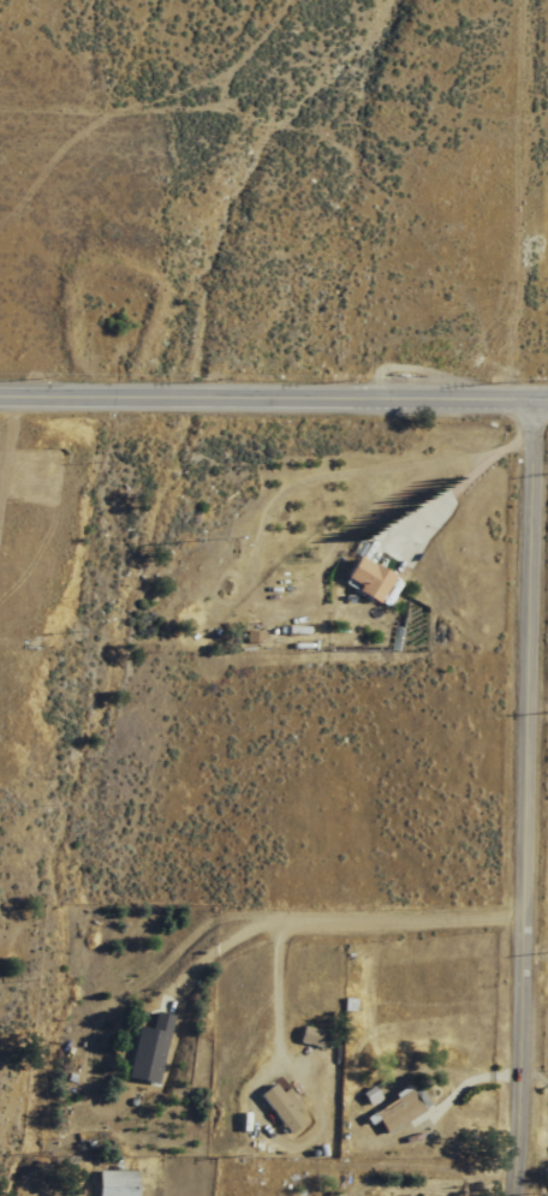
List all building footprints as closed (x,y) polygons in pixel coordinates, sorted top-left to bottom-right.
[(377,602),(391,576),(355,557),(341,584),(377,602)] [(139,1042),(133,1071),(154,1076),(165,1027),(148,1023),(143,1043),(139,1042)] [(319,1048),(323,1032),(296,1025),(292,1040),(319,1048)] [(300,1121),(291,1110),(294,1108),(272,1080),(253,1094),(285,1134),(300,1121)] [(419,1110),(406,1088),(368,1111),(381,1133),(419,1110)] [(135,1170),(92,1170),(92,1195),(135,1195),(135,1170)]
